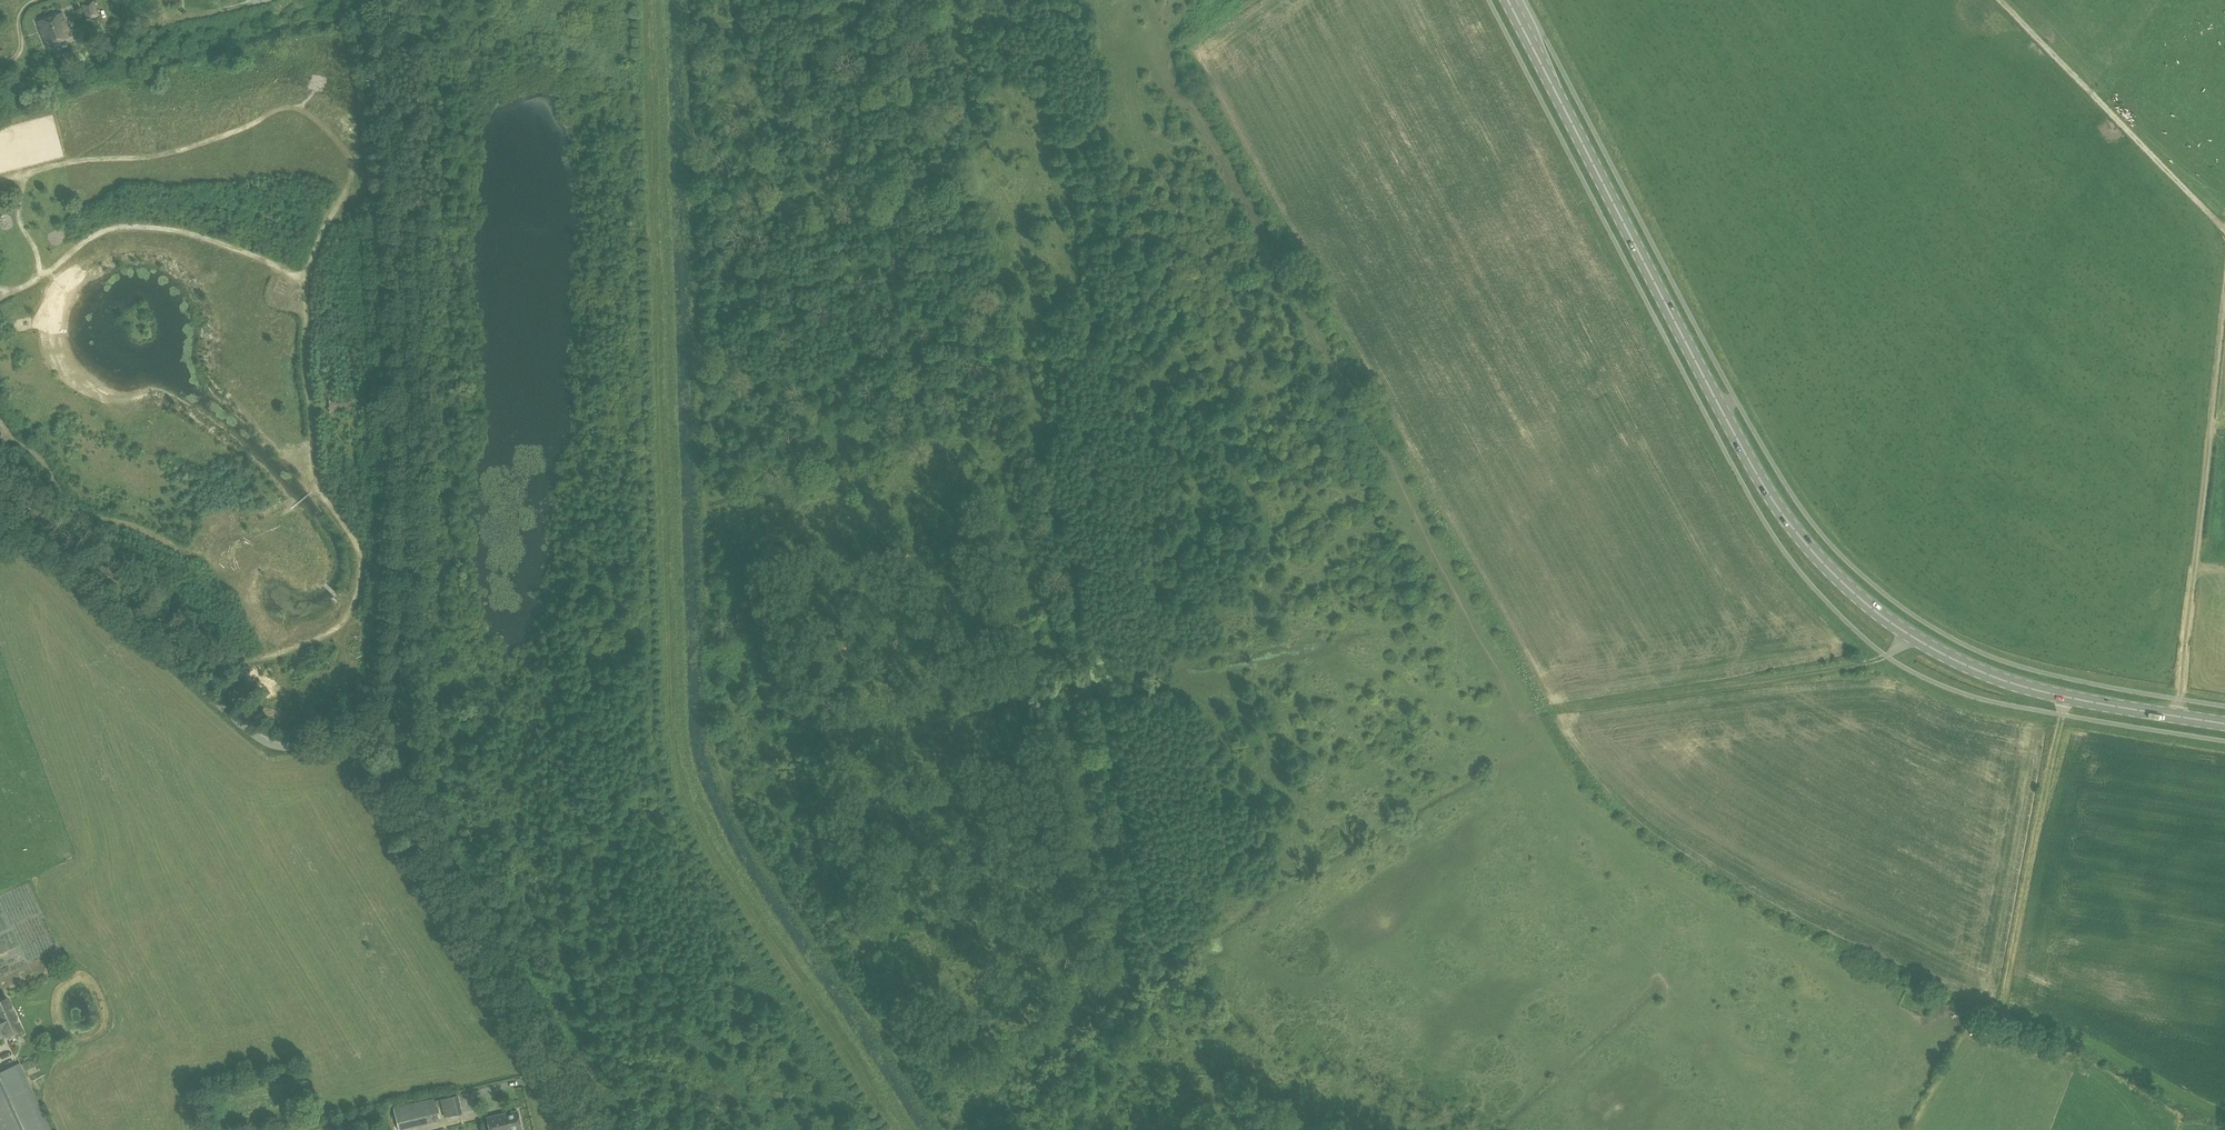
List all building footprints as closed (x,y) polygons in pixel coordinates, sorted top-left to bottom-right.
[(82,4),(87,19),(100,15),(95,0),(82,4)] [(137,16),(133,7),(126,10),(129,18),(137,16)] [(137,15),(140,22),(149,18),(146,11),(137,15)] [(38,22),(47,46),(71,37),(63,13),(38,22)] [(1709,708),(1706,701),(1696,706),(1700,713),(1709,708)] [(15,1032),(17,1037),(24,1034),(22,1028),(8,997),(0,1001),(0,1038),(15,1032)] [(33,1064),(39,1085),(49,1082),(43,1061),(33,1064)] [(19,1063),(0,1072),(0,1129),(50,1129),(19,1063)] [(435,1100),(439,1118),(463,1113),(458,1095),(435,1100)] [(439,1118),(435,1100),(435,1098),(394,1107),(399,1129),(440,1120),(439,1118)] [(487,1117),(490,1129),(516,1129),(521,1129),(517,1110),(487,1117)]
